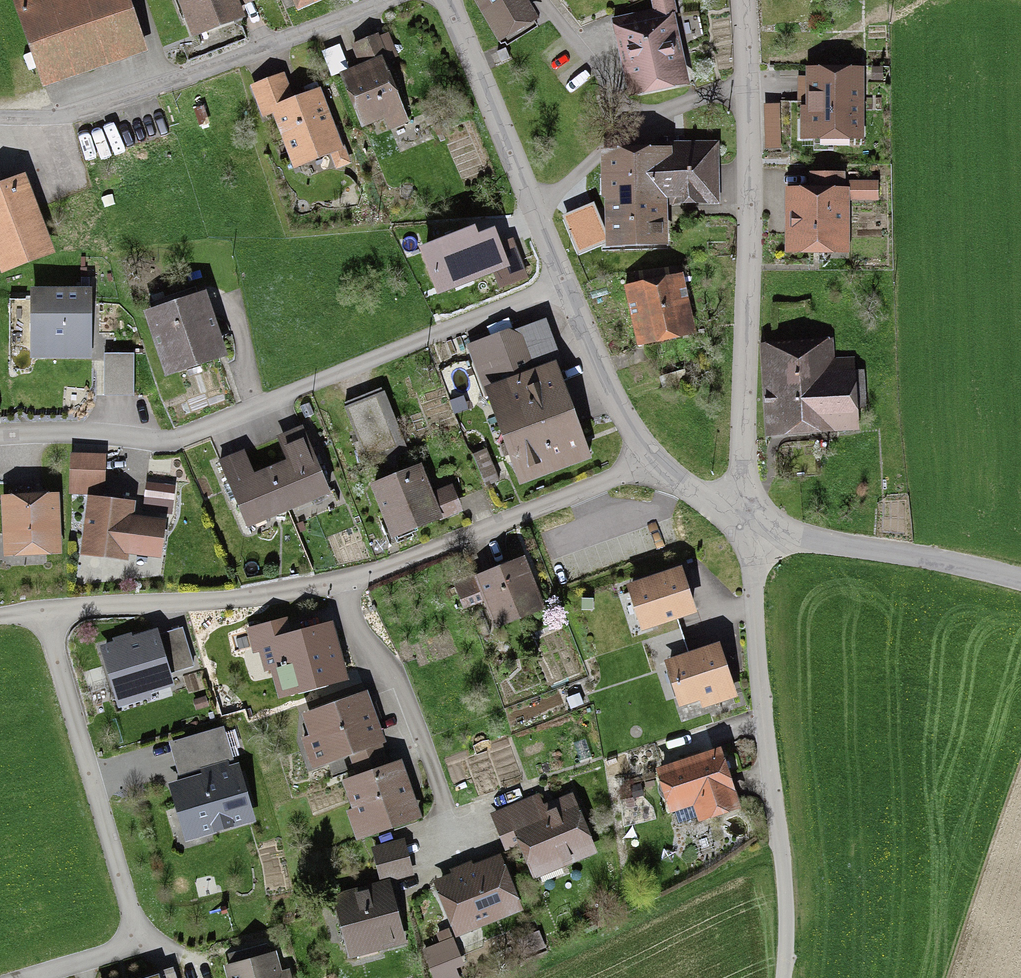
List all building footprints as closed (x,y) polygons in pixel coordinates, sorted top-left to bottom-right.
[(46,81),(141,48),(125,0),(46,0),(43,1),(42,0),(18,0),(46,81)] [(195,30),(234,15),(228,1),(231,0),(184,0),(195,30)] [(522,0),(481,0),(503,35),(516,27),(521,36),(537,25),(522,0)] [(656,11),(614,20),(617,37),(626,35),(637,86),(678,78),(670,41),(680,39),(672,0),(664,0),(654,2),(656,11)] [(346,77),(365,122),(383,114),(398,108),(392,92),(392,91),(393,91),(393,90),(393,89),(389,79),(388,79),(388,78),(387,78),(386,78),(380,65),(386,62),(376,36),(362,43),(371,66),(346,77)] [(497,52),(501,62),(510,58),(506,49),(497,52)] [(857,131),(858,76),(812,76),(812,131),(857,131)] [(317,96),(278,111),(297,161),(336,146),(317,96)] [(610,159),(612,242),(660,241),(659,196),(710,195),(709,144),(696,142),(696,153),(613,155),(610,159)] [(793,196),(793,246),(842,245),(841,174),(812,174),(812,195),(793,196)] [(0,190),(0,253),(5,266),(48,249),(22,182),(0,190)] [(851,197),(877,197),(877,183),(851,183),(851,197)] [(474,235),(422,256),(439,297),(506,269),(493,236),(477,243),(474,235)] [(636,272),(638,285),(625,288),(636,337),(637,337),(685,327),(676,285),(684,283),(680,267),(636,272)] [(89,292),(34,292),(34,338),(65,338),(65,353),(89,353),(89,292)] [(201,302),(154,317),(171,366),(217,351),(201,302)] [(509,331),(470,346),(481,376),(499,370),(496,361),(525,350),(521,337),(509,331)] [(762,353),(761,354),(766,427),(837,422),(838,430),(851,430),(850,407),(865,406),(863,372),(854,372),(853,359),(834,360),(832,338),(818,340),(819,349),(762,353)] [(134,354),(104,354),(104,396),(134,396),(134,354)] [(685,369),(660,377),(663,389),(688,381),(685,369)] [(512,442),(500,446),(504,456),(511,454),(519,476),(568,458),(570,463),(589,456),(585,444),(580,446),(552,370),(493,392),(512,442)] [(385,391),(345,407),(369,468),(409,452),(385,391)] [(285,503),(327,486),(302,428),(283,436),(293,459),(271,468),(285,503)] [(474,454),(484,479),(497,474),(486,449),(474,454)] [(239,454),(220,462),(245,520),(285,503),(271,468),(249,478),(239,454)] [(73,455),(72,493),(102,494),(102,486),(103,456),(73,455)] [(459,508),(451,488),(431,496),(420,468),(375,486),(394,534),(459,508)] [(149,484),(146,509),(169,512),(172,487),(149,484)] [(53,499),(8,501),(10,551),(55,549),(53,499)] [(157,553),(161,524),(129,519),(131,505),(92,500),(85,552),(106,554),(107,547),(157,553)] [(497,622),(539,605),(523,563),(481,579),(479,574),(455,584),(465,607),(488,598),(497,622)] [(632,587),(649,639),(676,630),(672,617),(692,610),(679,571),(632,587)] [(285,622),(250,632),(255,649),(262,647),(267,667),(276,665),(284,692),(341,677),(327,628),(290,638),(285,622)] [(686,658),(676,630),(649,639),(658,667),(670,663),(682,701),(712,692),(715,701),(733,696),(717,648),(686,658)] [(138,686),(144,689),(169,682),(155,635),(105,649),(120,697),(121,697),(119,692),(138,686)] [(350,749),(355,765),(384,754),(363,698),(310,717),(317,737),(326,742),(331,756),(350,749)] [(222,729),(174,743),(183,772),(231,758),(222,729)] [(384,754),(355,765),(361,781),(350,785),(358,811),(364,809),(371,827),(415,812),(399,768),(390,771),(384,754)] [(674,806),(696,799),(702,815),(734,804),(718,754),(662,772),(674,806)] [(234,770),(176,787),(183,811),(191,815),(196,833),(248,818),(234,770)] [(524,840),(537,871),(590,849),(571,803),(545,814),(539,797),(495,815),(508,847),(524,840)] [(375,849),(381,869),(407,862),(402,842),(375,849)] [(441,884),(459,929),(515,907),(497,861),(441,884)] [(381,869),(384,880),(410,873),(407,862),(381,869)] [(400,939),(386,886),(339,899),(353,951),(400,939)] [(443,963),(459,957),(452,939),(425,950),(436,977),(449,977),(443,963)] [(273,954),(229,966),(232,977),(279,977),(273,954)]
